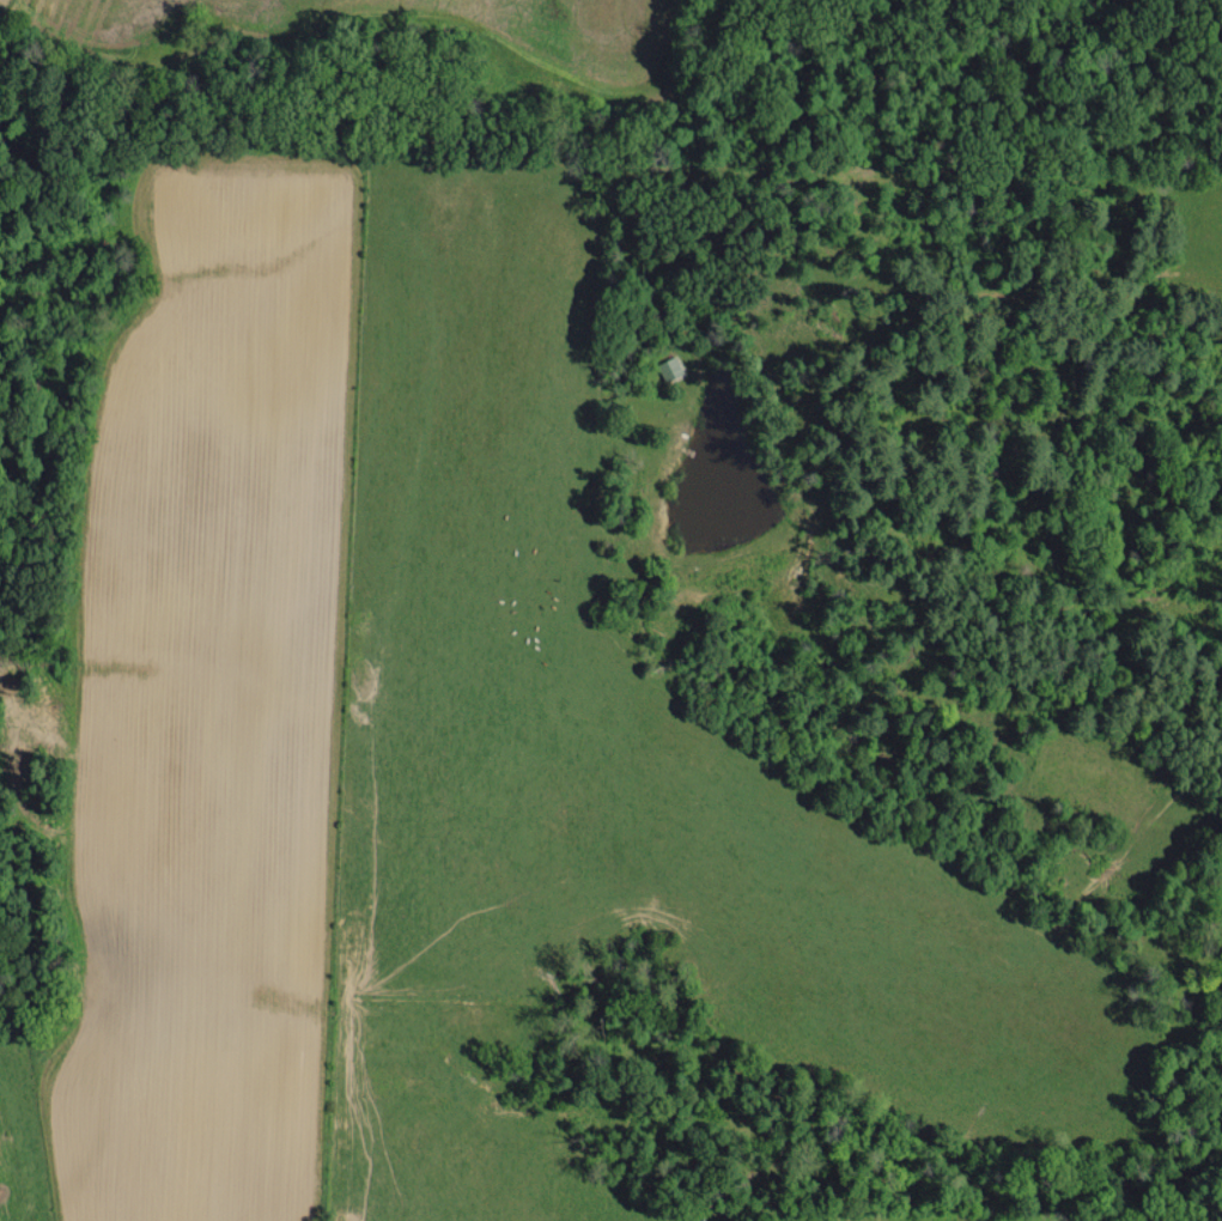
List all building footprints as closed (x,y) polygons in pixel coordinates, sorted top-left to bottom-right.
[(666,381),(684,372),(675,355),(657,364),(666,381)]
